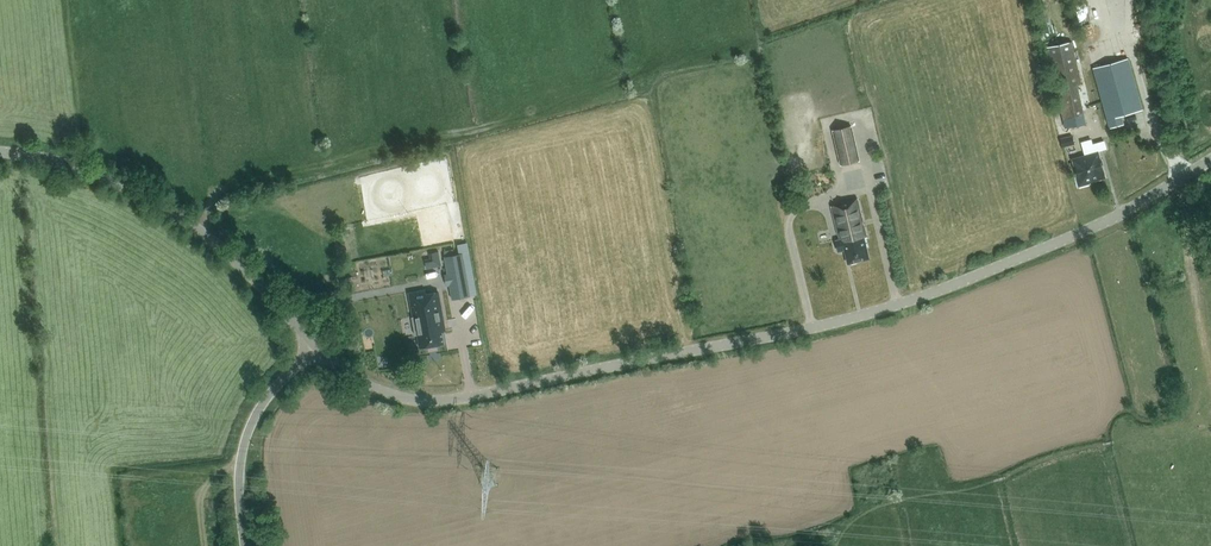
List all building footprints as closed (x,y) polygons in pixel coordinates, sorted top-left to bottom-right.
[(1067,127),(1087,123),(1078,84),(1082,83),(1072,41),(1048,47),(1067,127)] [(1093,67),(1110,128),(1124,124),(1122,115),(1143,109),(1128,58),(1093,67)] [(841,165),(860,160),(852,125),(832,130),(841,165)] [(1073,135),(1060,138),(1062,147),(1075,144),(1073,135)] [(1081,188),(1091,185),(1091,183),(1107,178),(1100,154),(1076,161),(1080,177),(1078,177),(1081,188)] [(833,206),(841,240),(839,240),(837,243),(839,250),(842,251),(848,250),(851,262),(852,262),(853,263),(859,262),(858,260),(870,258),(867,247),(869,247),(866,238),(869,237),(859,198),(843,202),(843,204),(833,206)] [(459,246),(443,249),(446,271),(457,269),(461,289),(475,287),(472,266),(462,268),(459,246)] [(433,251),(434,259),(427,260),(428,267),(442,265),(441,250),(433,251)] [(386,271),(396,269),(397,276),(415,273),(412,256),(384,262),(386,271)] [(419,293),(404,295),(408,319),(406,319),(409,337),(411,337),(412,342),(413,350),(437,346),(433,324),(437,324),(432,294),(420,296),(419,293)]
